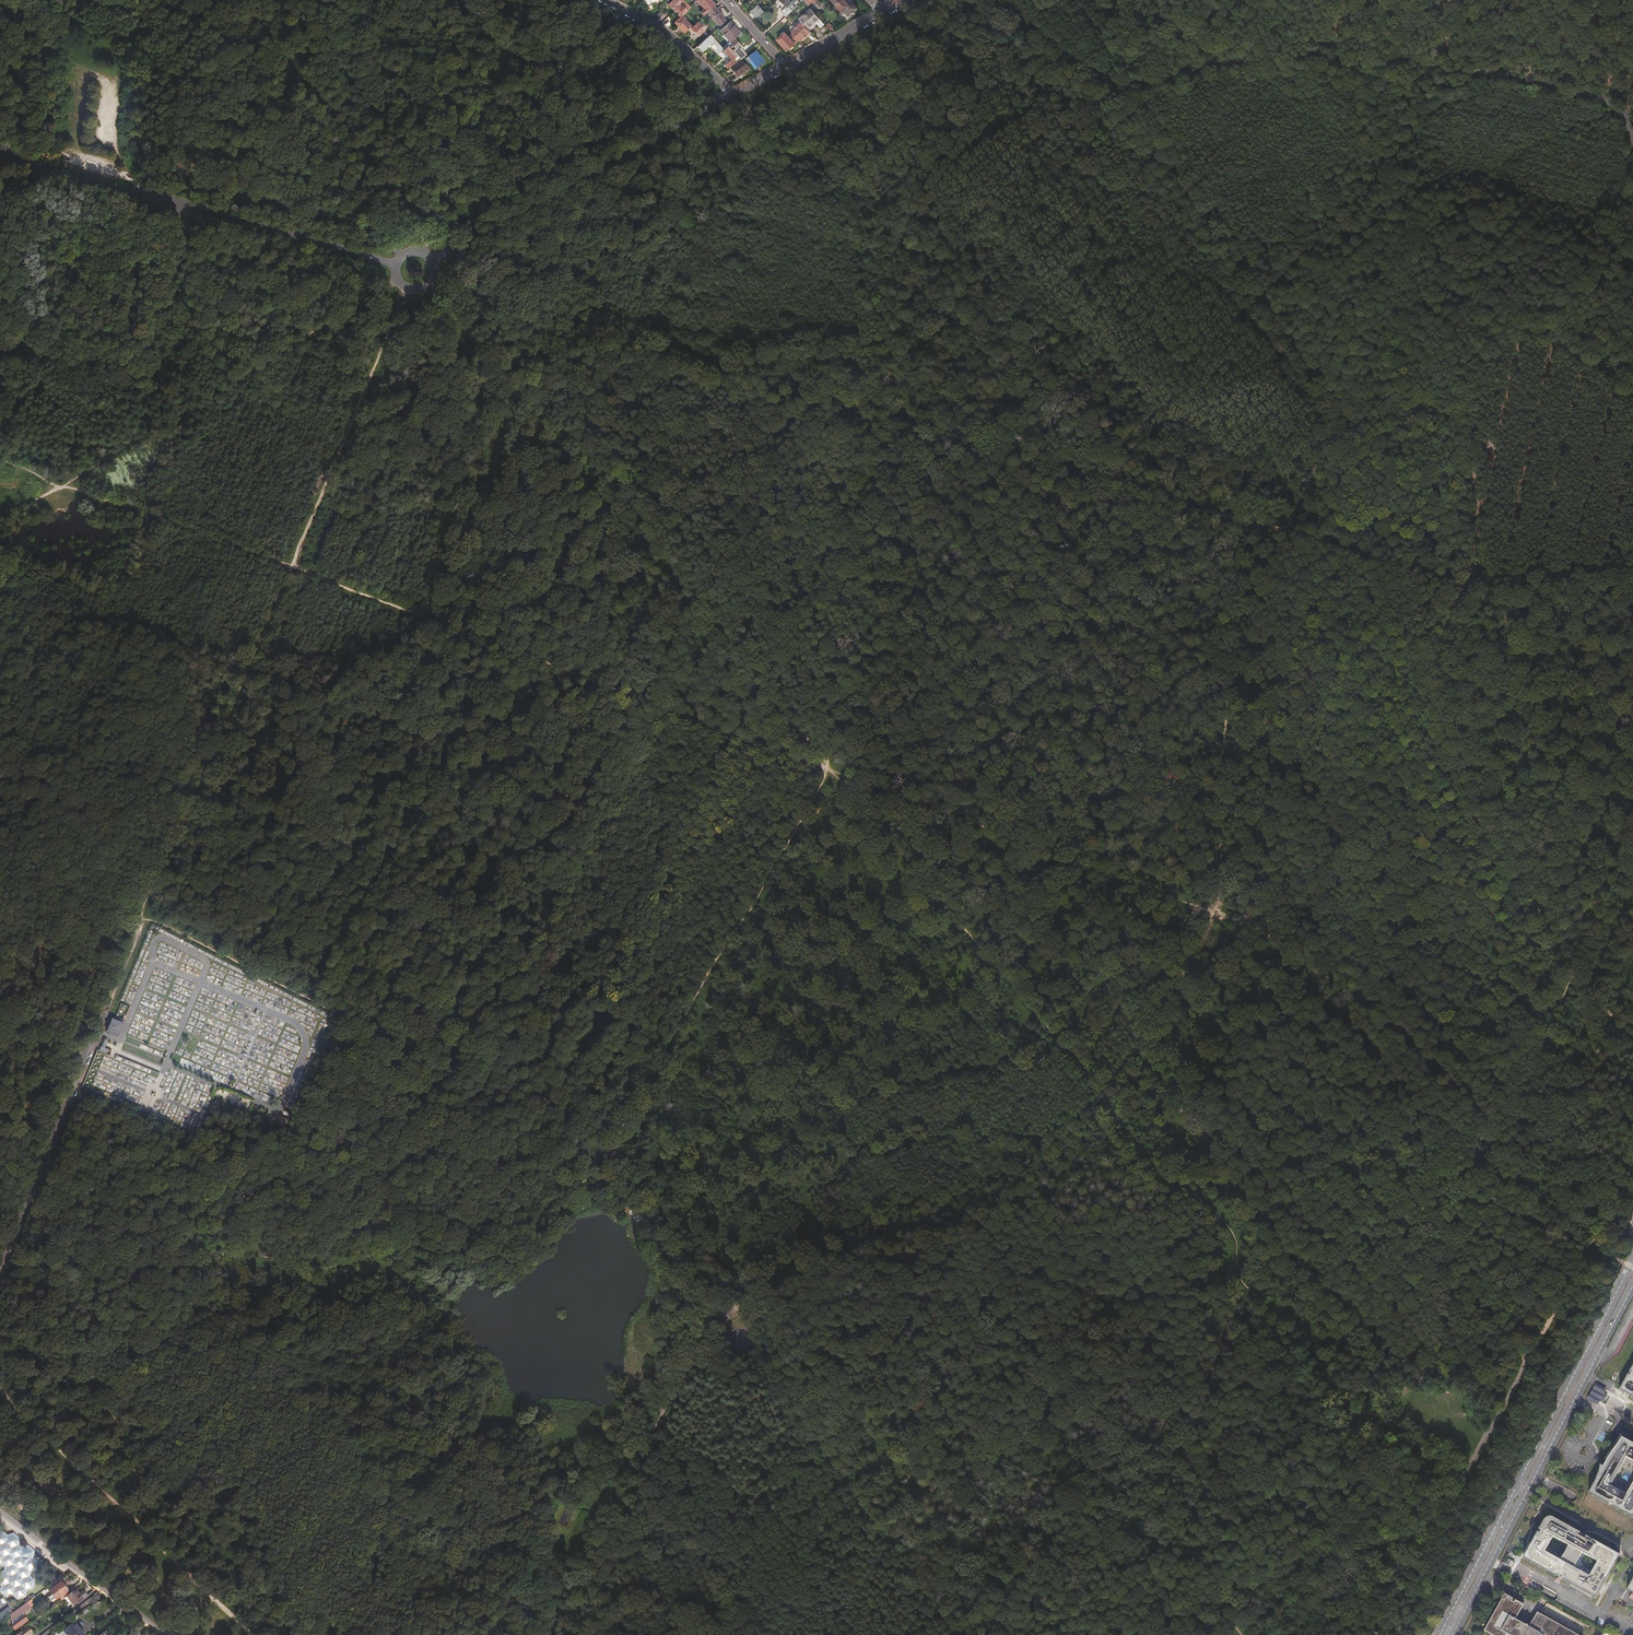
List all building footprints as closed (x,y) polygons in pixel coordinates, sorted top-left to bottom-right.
[(680,0),(672,0),(668,3),(680,16),(686,10),(685,8),(688,5),(684,1),(682,3),(680,0)] [(712,0),(697,0),(704,8),(701,11),(704,15),(714,6),(711,3),(713,1),(712,0)] [(792,11),(802,2),(800,0),(783,0),(787,4),(781,10),(786,16),(792,11)] [(836,3),(843,11),(851,4),(847,0),(840,0),(836,3)] [(662,7),(666,11),(668,9),(662,2),(660,4),(662,7)] [(753,11),(758,17),(765,11),(759,4),(753,11)] [(666,11),(662,7),(656,13),(659,17),(666,11)] [(801,21),(809,29),(816,22),(819,26),(822,26),(825,24),(811,8),(799,19),(801,21)] [(717,18),(722,22),(728,17),(723,12),(717,18)] [(683,13),(674,21),(685,32),(692,26),(686,18),(687,17),(683,13)] [(705,29),(698,21),(692,27),(697,32),(697,33),(699,35),(705,29)] [(810,31),(809,29),(801,21),(792,30),(793,32),(800,39),(801,40),(810,31)] [(720,31),(730,42),(734,37),(740,33),(730,22),(720,31)] [(782,34),(777,38),(787,50),(796,43),(795,42),(799,39),(793,32),(789,36),(792,38),(788,41),(782,34)] [(701,42),(699,44),(704,49),(712,42),(717,47),(715,49),(717,53),(724,47),(712,33),(701,42)] [(730,42),(727,44),(738,56),(741,58),(741,59),(746,54),(741,48),(742,46),(734,37),(730,42)] [(693,38),(688,43),(694,49),(701,42),(699,39),(695,42),(694,41),(694,40),(693,38)] [(746,53),(756,43),(753,40),(743,49),(746,53)] [(726,64),(728,67),(730,66),(741,58),(738,56),(737,56),(728,46),(724,50),(732,58),(726,64)] [(763,61),(756,51),(751,55),(746,59),(748,62),(749,62),(754,68),(763,61)] [(741,58),(730,66),(738,76),(744,71),(743,70),(748,66),(741,59),(741,58)] [(121,1025),(112,1022),(108,1032),(117,1036),(121,1025)] [(1631,1373),(1630,1373),(1623,1386),(1622,1387),(1632,1393),(1632,1369),(1631,1373)] [(1596,1386),(1606,1391),(1608,1387),(1598,1382),(1596,1381),(1588,1396),(1589,1397),(1599,1403),(1601,1399),(1592,1393),(1596,1386)] [(1608,1392),(1606,1391),(1596,1386),(1592,1393),(1601,1399),(1604,1400),(1608,1392)] [(1602,1431),(1599,1430),(1596,1439),(1603,1442),(1609,1423),(1605,1422),(1602,1431)] [(1623,1434),(1608,1459),(1606,1457),(1602,1463),(1598,1474),(1595,1482),(1590,1491),(1611,1503),(1612,1502),(1632,1514),(1632,1483),(1627,1493),(1612,1484),(1629,1456),(1632,1459),(1632,1440),(1623,1434)] [(1602,1463),(1606,1457),(1599,1454),(1595,1460),(1602,1463)] [(1613,1564),(1619,1554),(1585,1534),(1586,1533),(1581,1530),(1554,1514),(1549,1515),(1545,1518),(1540,1527),(1541,1527),(1525,1555),(1559,1574),(1558,1577),(1561,1579),(1562,1577),(1596,1596),(1614,1564),(1613,1564)] [(3,1564),(7,1567),(6,1573),(2,1575),(0,1575),(0,1576),(0,1583),(3,1586),(2,1592),(3,1593),(8,1597),(13,1595),(17,1599),(24,1596),(25,1590),(31,1588),(32,1581),(28,1578),(29,1572),(35,1570),(36,1563),(31,1559),(32,1553),(27,1548),(21,1550),(17,1547),(18,1540),(13,1536),(7,1538),(3,1535),(0,1535),(0,1565),(3,1564)] [(56,1600),(67,1592),(60,1582),(49,1590),(52,1595),(49,1597),(52,1602),(55,1599),(56,1600)] [(73,1606),(87,1596),(83,1591),(79,1594),(75,1590),(69,1594),(64,1598),(68,1603),(70,1601),(73,1606)] [(1537,1612),(1529,1626),(1515,1618),(1523,1604),(1505,1593),(1484,1630),(1492,1634),(1506,1634),(1507,1633),(1511,1634),(1579,1634),(1537,1612)] [(30,1607),(26,1602),(7,1616),(11,1621),(12,1627),(14,1630),(25,1622),(22,1617),(24,1616),(22,1613),(30,1607)] [(11,1612),(8,1609),(0,1615),(0,1620),(11,1612)] [(59,1634),(81,1634),(78,1630),(76,1627),(74,1626),(73,1627),(71,1625),(59,1634)] [(33,1633),(28,1626),(15,1634),(30,1634),(33,1633)]
